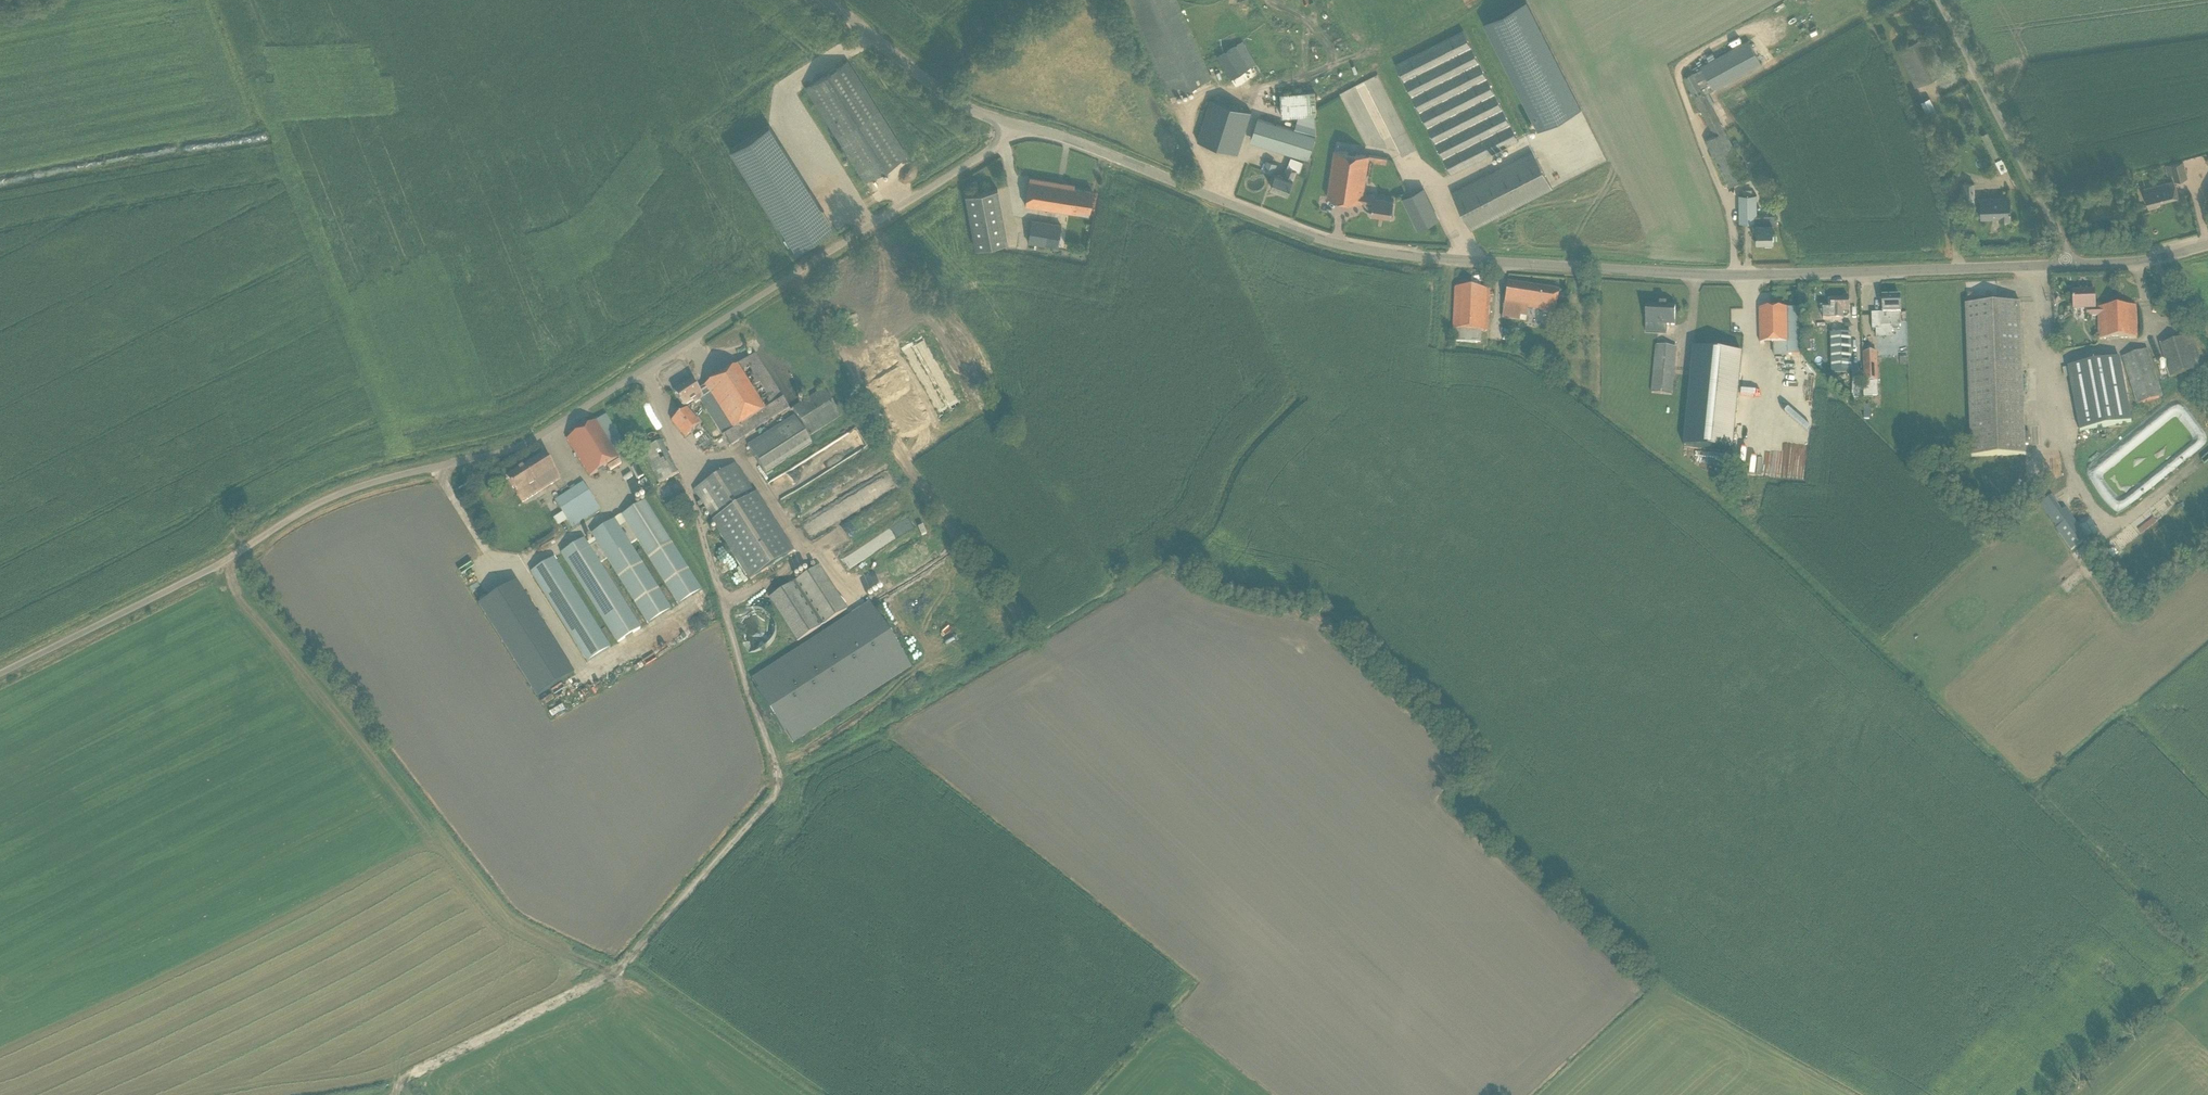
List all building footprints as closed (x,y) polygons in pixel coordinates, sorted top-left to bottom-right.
[(1538,130),(1580,109),(1526,2),(1484,23),(1538,130)] [(1396,65),(1445,162),(1450,172),(1449,173),(1450,174),(1451,174),(1518,140),(1463,31),(1396,65)] [(1701,70),(1693,74),(1683,80),(1714,137),(1704,143),(1729,188),(1750,176),(1705,94),(1761,65),(1748,40),(1699,66),(1701,70)] [(1216,57),(1230,79),(1255,63),(1242,41),(1216,57)] [(847,62),(805,88),(865,182),(907,155),(847,62)] [(1280,94),(1281,117),(1316,115),(1314,92),(1280,94)] [(1916,108),(1926,106),(1924,96),(1914,99),(1916,108)] [(1211,100),(1201,131),(1198,141),(1237,154),(1250,113),(1211,100)] [(1251,139),(1310,157),(1316,136),(1258,119),(1251,139)] [(815,200),(768,125),(731,149),(772,222),(774,221),(776,225),(815,200)] [(1999,155),(1992,140),(1988,132),(1981,135),(1985,143),(1992,159),(1999,155)] [(1334,151),(1327,198),(1362,203),(1362,202),(1372,203),(1371,215),(1391,218),(1393,207),(1394,200),(1374,197),(1363,195),(1363,193),(1368,162),(1369,156),(1334,151)] [(1551,188),(1533,152),(1452,193),(1470,229),(1551,188)] [(2204,169),(2207,166),(2207,156),(2205,152),(2197,159),(2204,169)] [(1276,174),(1271,187),(1288,194),(1293,180),(1296,171),(1299,172),(1303,162),(1291,157),(1284,177),(1276,174)] [(1259,158),(1256,169),(1266,171),(1269,160),(1259,158)] [(2187,178),(2183,161),(2170,164),(2174,181),(2187,178)] [(1029,177),(1027,188),(1025,205),(1074,213),(1075,208),(1090,211),(1093,192),(1073,189),(1074,185),(1029,177)] [(2147,204),(2148,208),(2158,206),(2157,202),(2178,197),(2176,190),(2174,190),(2172,181),(2143,189),(2147,204)] [(1973,184),(1965,184),(1961,184),(1961,194),(1965,194),(1965,202),(1973,202),(1973,184)] [(965,195),(967,206),(975,249),(1007,243),(997,189),(965,195)] [(1403,198),(1414,220),(1419,229),(1438,220),(1422,189),(1403,198)] [(1756,212),(1756,195),(1752,195),(1742,196),(1739,196),(1739,212),(1739,223),(1757,222),(1757,242),(1773,242),(1773,225),(1777,225),(1777,215),(1756,215),(1756,212)] [(2010,217),(2009,201),(2000,201),(1999,199),(1981,199),(1981,218),(1990,218),(1990,215),(1999,215),(1999,221),(2009,220),(2009,217),(2010,217)] [(792,251),(832,226),(815,200),(776,225),(792,251)] [(1057,248),(1061,225),(1031,219),(1028,243),(1057,248)] [(1507,283),(1501,318),(1520,321),(1520,316),(1526,317),(1527,308),(1555,312),(1558,291),(1507,283)] [(1455,288),(1454,298),(1452,330),(1484,332),(1486,289),(1455,288)] [(2073,291),(2073,302),(2073,308),(2086,307),(2086,316),(2097,316),(2098,339),(2137,337),(2136,306),(2098,308),(2098,309),(2095,309),(2094,291),(2073,291)] [(1883,313),(1881,313),(1881,327),(1891,326),(1891,329),(1899,329),(1899,326),(1901,326),(1901,320),(1900,308),(1900,298),(1883,298),(1883,309),(1883,313)] [(1849,312),(1849,299),(1831,300),(1831,306),(1823,306),(1823,320),(1843,319),(1843,312),(1849,312)] [(1965,305),(1966,316),(1971,456),(2025,454),(2020,303),(1965,305)] [(1646,323),(1666,324),(1674,325),(1675,305),(1666,305),(1666,308),(1660,307),(1660,306),(1647,305),(1646,323)] [(1799,308),(1759,309),(1761,343),(1774,343),(1774,355),(1801,354),(1799,308)] [(1872,313),(1872,330),(1881,330),(1881,327),(1881,313),(1872,313)] [(1850,333),(1829,333),(1830,371),(1835,371),(1849,371),(1851,371),(1850,333)] [(927,334),(860,371),(898,439),(965,401),(927,334)] [(2170,377),(2196,369),(2186,337),(2160,345),(2170,377)] [(1656,345),(1655,356),(1651,392),(1672,394),(1676,347),(1656,345)] [(1733,452),(1742,354),(1693,349),(1683,447),(1733,452)] [(2147,349),(2137,353),(2122,357),(2137,404),(2162,396),(2147,349)] [(1877,352),(1863,353),(1864,383),(1863,383),(1863,397),(1878,396),(1878,382),(1877,352)] [(755,354),(704,387),(713,402),(704,407),(731,449),(791,411),(755,354)] [(2079,431),(2132,421),(2120,357),(2067,368),(2079,431)] [(713,402),(704,387),(698,391),(692,381),(674,393),(683,407),(693,401),(695,404),(700,401),(704,407),(713,402)] [(824,389),(794,408),(811,435),(841,416),(824,389)] [(671,421),(678,430),(684,437),(699,424),(686,409),(671,421)] [(566,440),(572,449),(590,477),(629,452),(605,415),(566,440)] [(765,474),(812,444),(793,416),(747,445),(765,474)] [(642,451),(647,461),(659,483),(677,474),(661,442),(642,451)] [(1757,451),(1758,477),(1790,476),(1789,450),(1757,451)] [(545,453),(506,478),(522,503),(560,478),(545,453)] [(630,463),(624,465),(630,477),(636,475),(630,463)] [(692,491),(733,552),(751,579),(793,552),(734,463),(692,491)] [(554,501),(560,510),(571,527),(600,509),(583,483),(554,501)] [(792,500),(792,511),(801,511),(801,505),(810,504),(809,493),(801,493),(802,500),(792,500)] [(2071,550),(2087,539),(2065,508),(2061,511),(2050,496),(2039,505),(2071,550)] [(627,523),(637,540),(679,606),(702,591),(671,541),(645,500),(622,515),(627,523)] [(637,540),(627,523),(620,528),(614,520),(590,535),(595,544),(606,560),(647,625),(671,610),(630,545),(637,540)] [(606,560),(595,544),(589,548),(584,539),(560,554),(617,644),(641,629),(600,564),(606,560)] [(863,545),(868,552),(876,546),(871,539),(863,545)] [(530,573),(586,662),(610,647),(554,558),(530,573)] [(768,598),(797,641),(846,609),(818,566),(768,598)] [(572,673),(514,582),(478,604),(536,696),(572,673)] [(865,595),(879,588),(876,583),(862,590),(865,595)] [(792,743),(911,666),(870,604),(752,680),(792,743)] [(547,702),(540,705),(544,714),(558,708),(556,702),(548,704),(547,702)]
